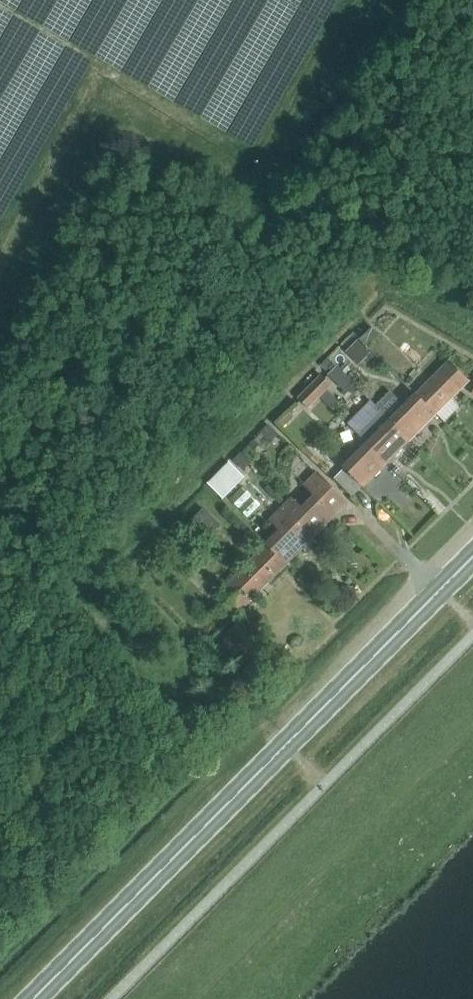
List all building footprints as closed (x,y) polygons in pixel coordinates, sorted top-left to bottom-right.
[(415,394),(435,413),(468,380),(448,360),(415,394)] [(320,374),(308,386),(318,395),(330,384),(320,374)] [(308,386),(296,397),(306,407),(318,395),(308,386)] [(408,440),(435,413),(415,394),(389,419),(398,428),(397,429),(408,440)] [(398,428),(389,419),(380,410),(357,434),(366,443),(386,463),(408,440),(397,429),(398,428)] [(362,486),(386,463),(366,443),(343,466),(344,467),(333,477),(351,495),(361,485),(362,486)] [(207,482),(209,485),(221,498),(243,477),(228,462),(207,482)] [(279,507),(311,538),(347,502),(316,472),(303,485),(312,494),(300,506),(290,496),(279,507)] [(284,565),(311,538),(279,507),(268,518),(277,528),(264,542),(266,544),(275,553),(274,554),(284,565)] [(262,587),(284,565),(274,554),(275,553),(266,544),(242,567),(262,587)] [(239,611),(262,587),(242,567),(219,591),(239,611)]
